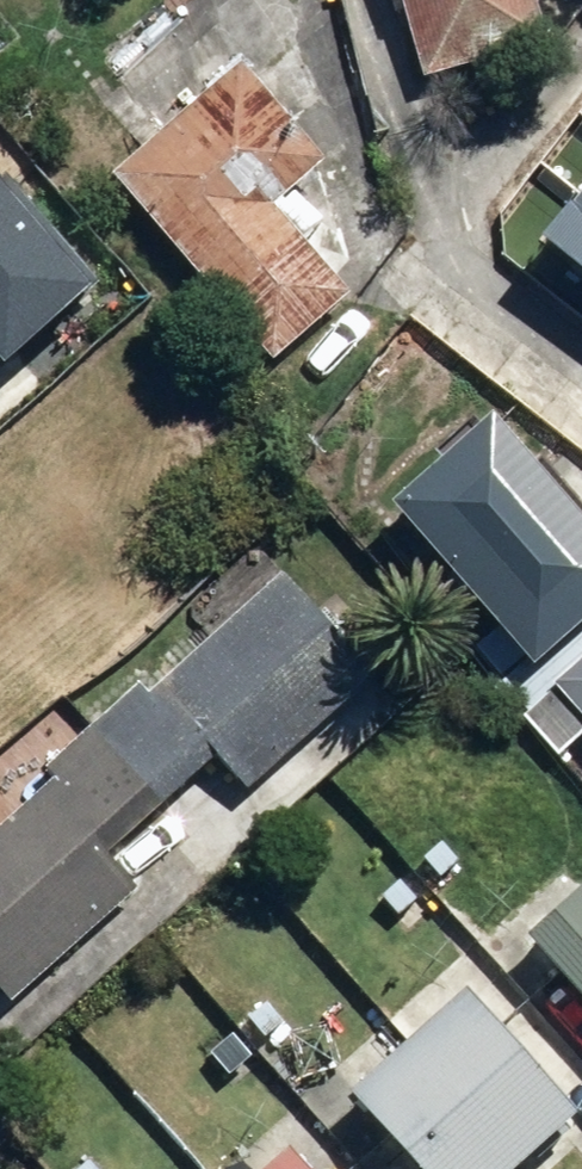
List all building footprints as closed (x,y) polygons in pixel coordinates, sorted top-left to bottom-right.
[(422,82),(548,47),(534,0),(399,0),(422,82)] [(239,68),(110,181),(273,366),(350,299),(273,212),(325,166),(239,68)] [(97,279),(0,172),(0,358),(4,363),(97,279)] [(578,192),(540,242),(581,275),(581,195),(578,192)] [(387,513),(532,677),(581,633),(581,529),(489,424),(387,513)] [(0,833),(0,999),(10,1010),(138,894),(107,860),(215,763),(243,794),(372,678),(282,579),(147,700),(137,689),(41,775),(51,787),(0,833)] [(554,689),(581,722),(581,664),(554,689)] [(525,946),(581,1009),(581,894),(525,946)] [(464,999),(347,1102),(407,1168),(524,1168),(575,1123),(464,999)] [(274,1168),(294,1168),(285,1159),(274,1168)]
